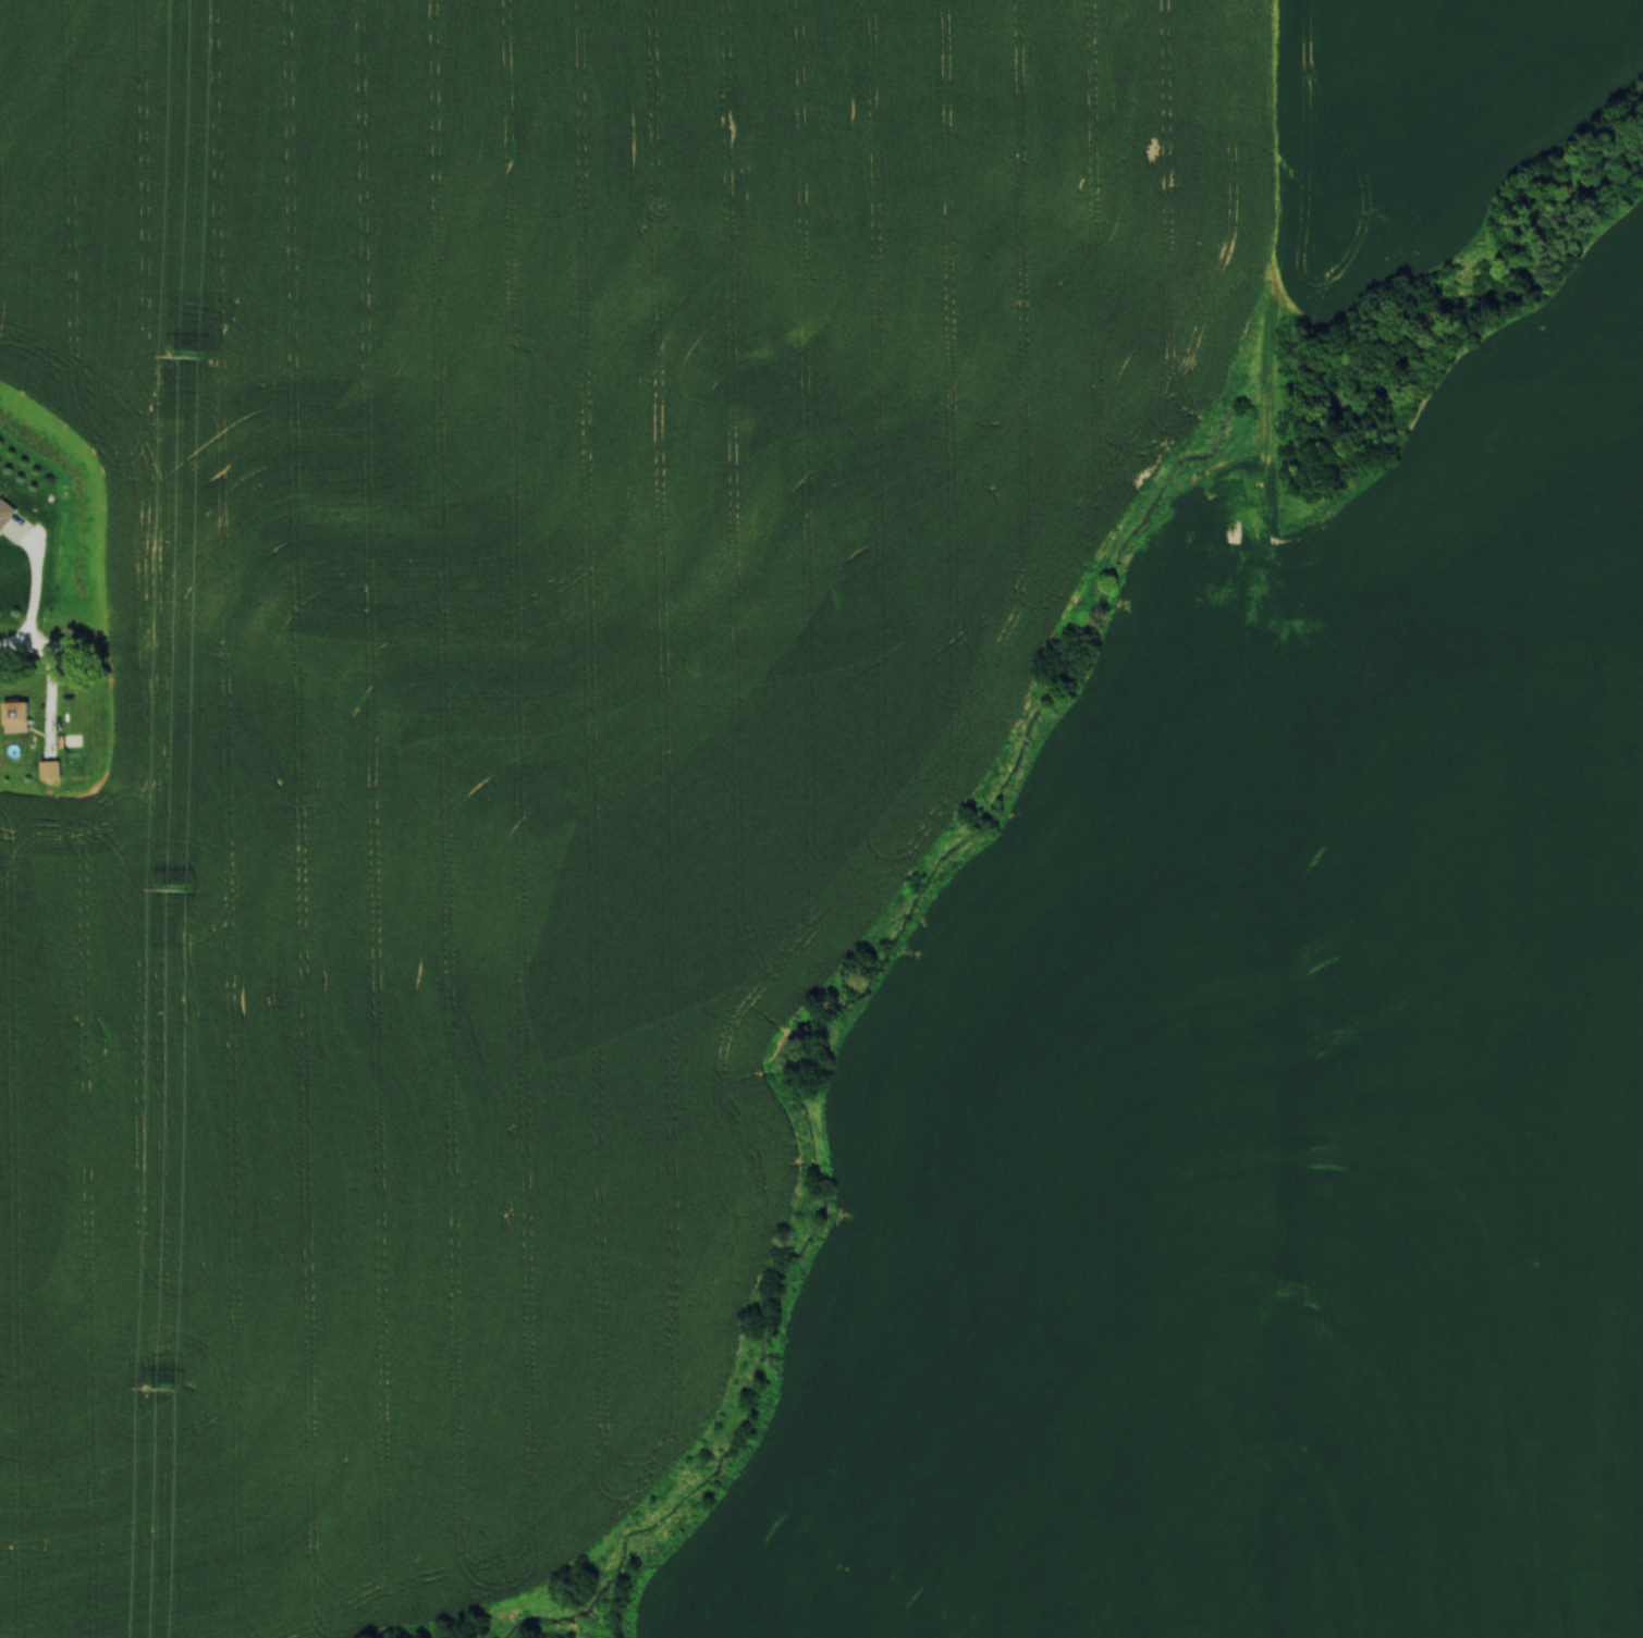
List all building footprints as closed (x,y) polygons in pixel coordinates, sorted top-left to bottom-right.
[(17,507),(0,497),(0,535),(17,507)] [(5,733),(32,733),(32,702),(5,702),(5,733)]
